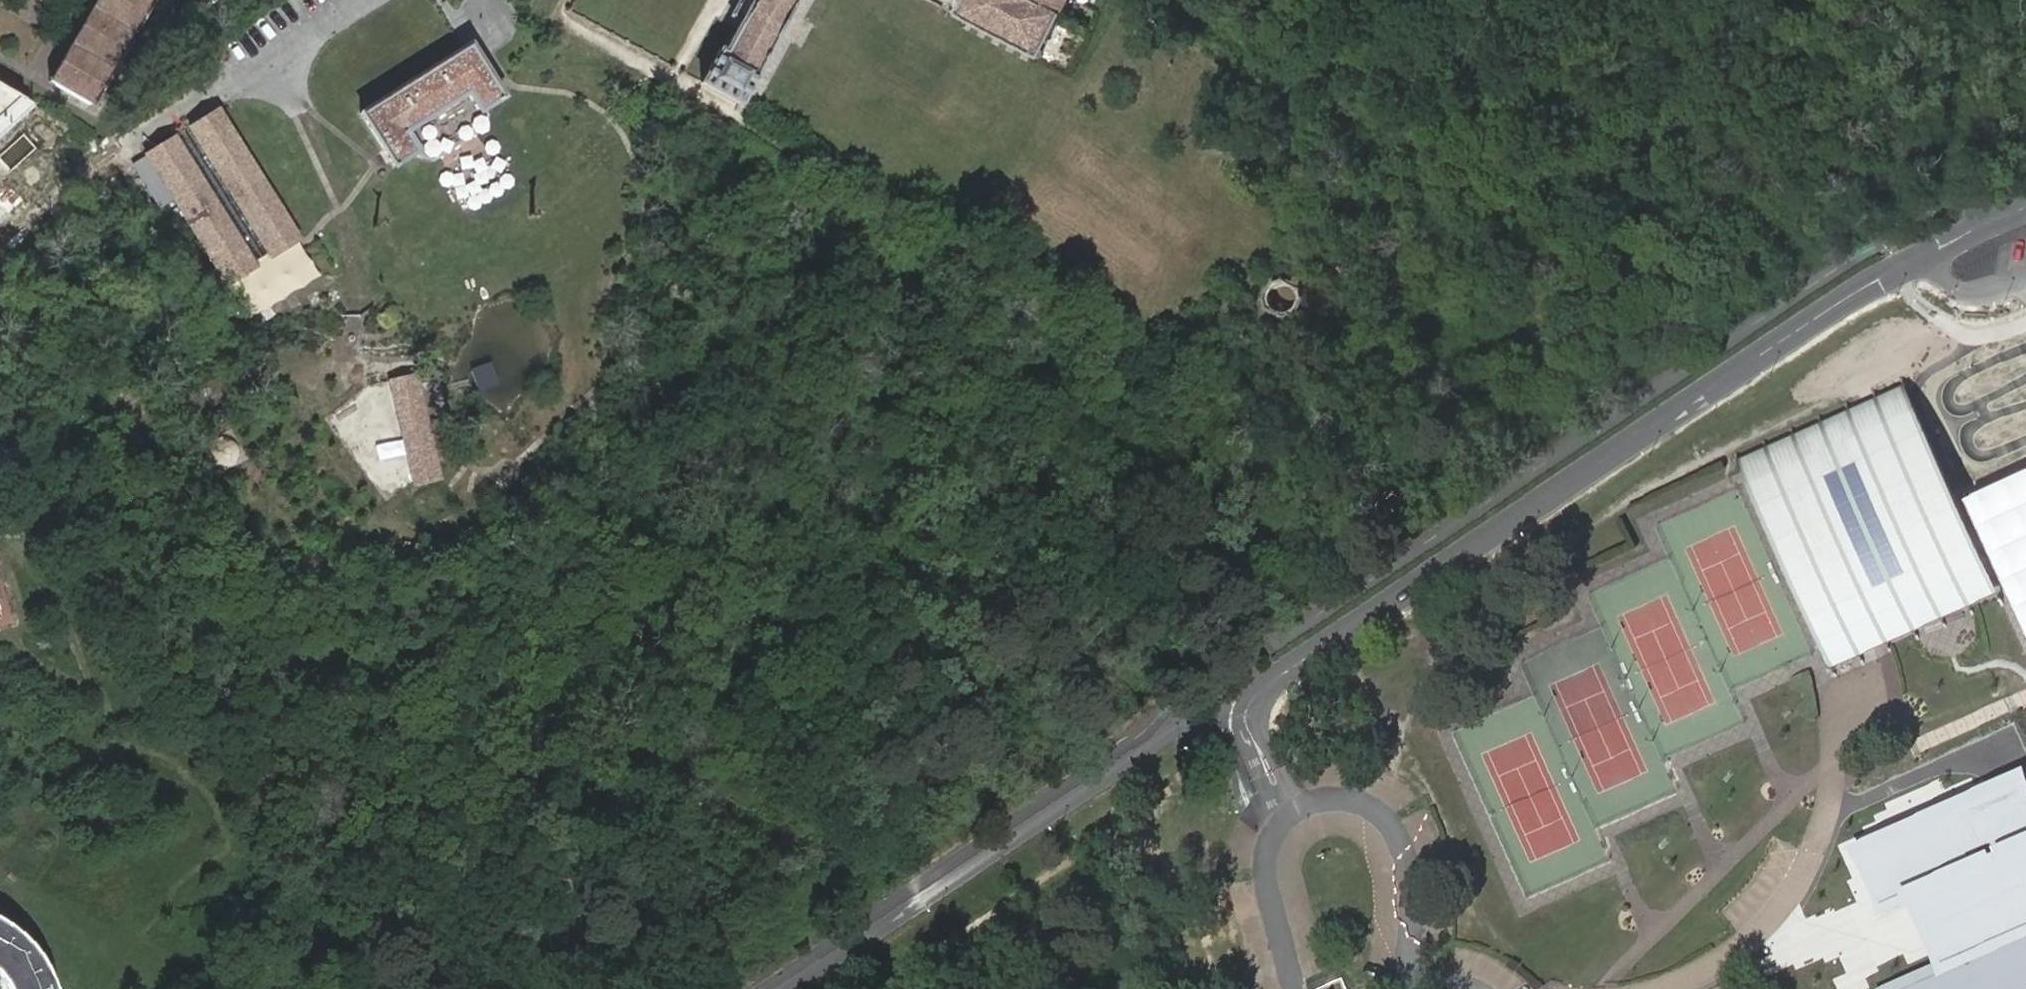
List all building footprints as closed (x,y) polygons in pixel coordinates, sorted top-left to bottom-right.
[(50,81),(92,104),(154,0),(98,0),(50,81)] [(194,11),(201,0),(175,0),(194,11)] [(700,82),(738,103),(795,0),(752,0),(723,51),(718,48),(700,82)] [(958,13),(1056,63),(1085,8),(1071,0),(965,0),(958,13)] [(484,130),(490,113),(488,110),(506,98),(473,46),(363,114),(396,167),(416,154),(419,159),(434,161),(484,130)] [(220,107),(188,126),(270,258),(301,239),(220,107)] [(177,134),(145,153),(227,285),(258,266),(177,134)] [(386,328),(399,320),(393,310),(380,318),(386,328)] [(426,422),(414,377),(390,383),(400,422),(409,419),(410,426),(426,422)] [(1903,392),(1738,465),(1821,662),(1948,604),(1991,584),(1903,392)] [(434,455),(426,422),(410,426),(409,419),(400,422),(409,461),(434,455)] [(1965,505),(2025,634),(2025,476),(1965,505)] [(1864,846),(1889,901),(1912,890),(1945,963),(1884,988),(2025,988),(2025,775),(1864,846)] [(0,918),(0,974),(8,983),(10,988),(56,988),(54,981),(50,971),(45,962),(33,944),(26,936),(9,923),(0,918)]
